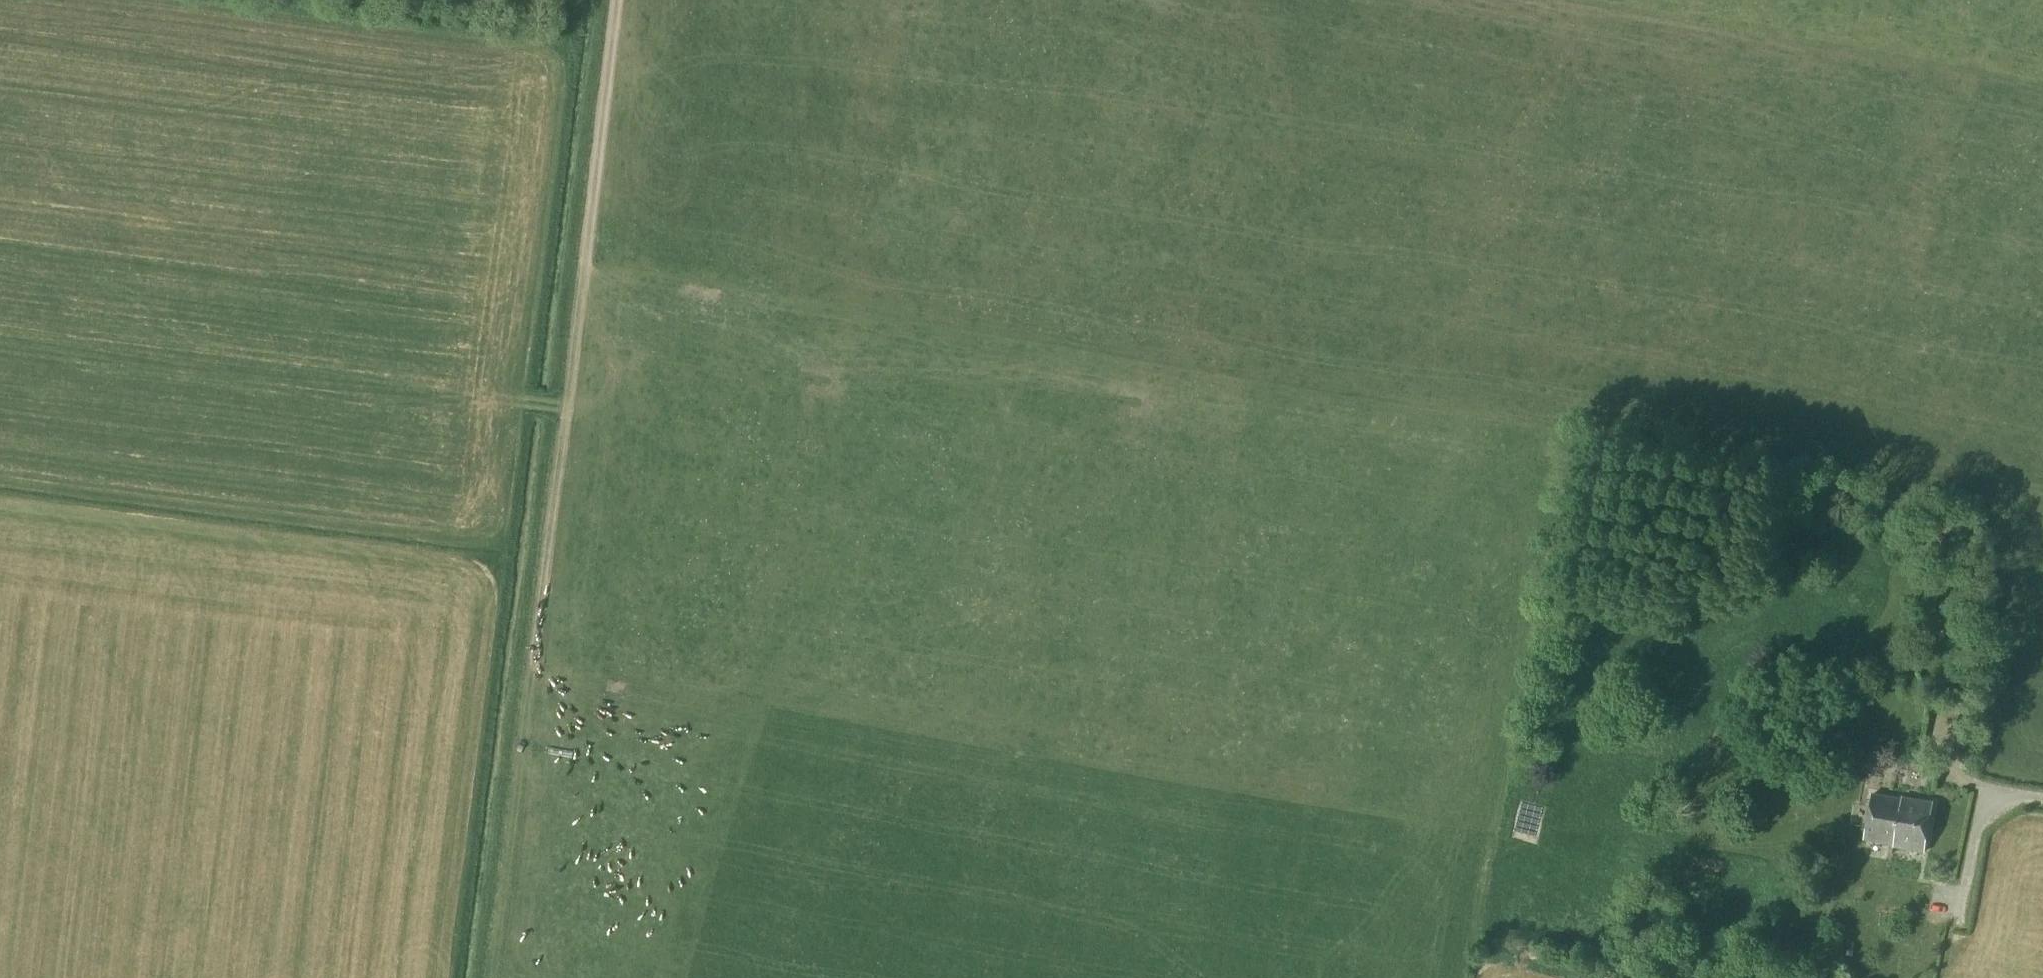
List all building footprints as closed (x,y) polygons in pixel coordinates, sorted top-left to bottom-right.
[(1868,817),(1928,827),(1932,803),(1902,798),(1901,799),(1872,794),(1868,817)] [(1928,827),(1868,817),(1864,840),(1894,845),(1893,847),(1924,852),(1928,827)] [(1660,920),(1665,926),(1673,918),(1667,912),(1660,920)]
